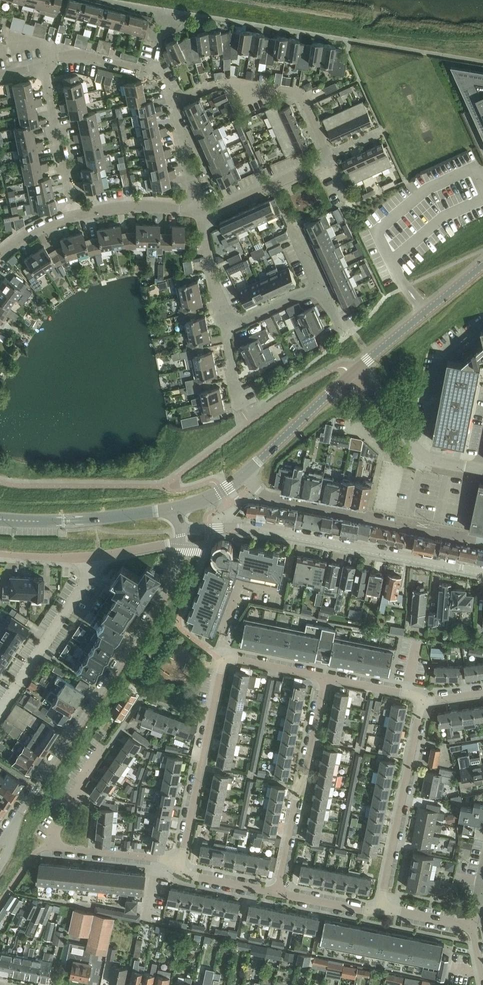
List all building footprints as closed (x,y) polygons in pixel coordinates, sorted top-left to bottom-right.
[(34,6),(40,8),(39,12),(44,13),(45,9),(48,0),(36,0),(34,6)] [(45,9),(44,13),(53,16),(56,14),(56,12),(57,12),(60,0),(48,0),(45,9)] [(65,14),(76,17),(81,0),(68,0),(65,14)] [(76,17),(87,20),(92,2),(85,0),(81,0),(76,17)] [(92,2),(87,20),(98,23),(103,5),(92,2)] [(103,5),(98,23),(109,26),(114,8),(103,5)] [(125,11),(114,8),(109,26),(115,27),(114,32),(119,33),(120,29),(125,11)] [(125,11),(120,29),(131,32),(136,13),(125,11)] [(136,13),(131,32),(141,34),(139,39),(146,41),(152,18),(136,13)] [(13,16),(11,25),(10,29),(16,30),(19,18),(13,16)] [(19,18),(16,30),(22,32),(25,19),(19,18)] [(35,22),(32,35),(38,36),(41,24),(35,22)] [(41,24),(38,36),(44,38),(48,25),(41,24)] [(210,32),(212,52),(223,50),(224,59),(231,58),(232,32),(227,33),(222,34),(221,30),(210,32)] [(232,32),(231,58),(238,59),(239,51),(250,52),(254,33),(242,31),(241,34),(235,33),(232,32)] [(189,38),(196,63),(202,61),(201,53),(212,52),(210,32),(198,34),(198,37),(195,37),(189,38)] [(77,33),(74,46),(80,47),(83,35),(77,33)] [(254,33),(250,52),(261,54),(260,62),(267,64),(271,39),(265,38),(265,35),(254,33)] [(83,35),(80,47),(86,49),(89,36),(83,35)] [(271,39),(267,64),(273,65),(275,56),(286,58),(289,38),(277,37),(277,40),(271,39)] [(189,65),(196,63),(189,38),(188,38),(179,42),(178,39),(167,44),(169,49),(164,52),(168,62),(174,59),(175,63),(186,58),(189,65)] [(289,38),(286,58),(297,60),(295,68),(302,69),(306,44),(300,43),(301,40),(289,38)] [(99,39),(96,52),(102,53),(105,41),(99,39)] [(105,41),(102,53),(108,55),(111,42),(105,41)] [(306,44),(302,69),(309,71),(310,62),(321,64),(325,44),(313,42),(312,45),(306,44)] [(325,44),(321,64),(321,69),(331,71),(331,74),(344,76),(347,62),(340,61),(342,50),(336,49),(336,46),(325,44)] [(126,53),(124,59),(137,62),(138,56),(126,53)] [(96,77),(95,81),(101,83),(103,74),(104,70),(98,69),(96,77)] [(474,109),(482,129),(482,74),(456,69),(474,109)] [(248,70),(247,78),(254,79),(255,72),(248,70)] [(104,84),(110,85),(113,73),(113,72),(107,71),(104,84)] [(63,85),(66,96),(83,93),(81,81),(79,82),(78,75),(63,78),(64,85),(63,85)] [(276,76),(275,83),(282,85),(283,77),(276,76)] [(283,77),(282,85),(290,86),(291,77),(283,76),(283,77)] [(15,95),(15,96),(32,92),(30,81),(13,84),(12,83),(6,84),(9,97),(15,95)] [(123,84),(125,95),(143,92),(141,81),(123,84)] [(310,82),(304,85),(307,90),(307,91),(313,88),(313,87),(310,82)] [(324,88),(326,94),(338,89),(335,83),(324,88)] [(15,96),(17,106),(41,101),(41,97),(34,99),(32,92),(15,96)] [(127,106),(135,105),(145,102),(152,101),(152,97),(145,98),(143,92),(125,95),(127,106)] [(60,104),(61,108),(85,103),(83,93),(66,96),(67,103),(60,104)] [(213,107),(229,100),(228,99),(226,93),(210,100),(213,107)] [(185,107),(189,117),(205,110),(201,100),(185,107)] [(17,106),(19,117),(37,113),(35,106),(42,105),(41,101),(17,106)] [(145,102),(135,105),(137,115),(162,110),(161,106),(154,108),(152,101),(150,101),(145,102)] [(354,105),(364,128),(373,123),(363,101),(354,105)] [(228,111),(229,111),(233,109),(231,103),(230,102),(225,104),(228,111)] [(69,111),(70,118),(77,116),(88,114),(88,113),(85,103),(61,108),(62,112),(69,111)] [(265,110),(273,126),(295,116),(290,106),(279,111),(276,105),(265,110)] [(344,110),(355,132),(364,128),(354,105),(344,110)] [(137,115),(131,116),(133,126),(139,125),(139,126),(157,122),(155,115),(162,114),(162,110),(137,115)] [(194,127),(210,120),(215,117),(213,114),(209,116),(205,110),(189,117),(194,127)] [(334,114),(345,136),(355,132),(344,110),(334,114)] [(78,120),(79,126),(97,123),(95,112),(88,113),(88,114),(77,116),(70,118),(71,121),(78,120)] [(14,118),(16,128),(21,127),(39,124),(46,122),(45,119),(38,120),(37,113),(19,117),(14,118)] [(333,142),(345,136),(334,114),(323,119),(333,142)] [(295,116),(273,126),(277,136),(300,126),(295,116)] [(194,127),(198,137),(214,130),(210,120),(194,127)] [(157,122),(139,126),(141,136),(166,131),(165,128),(158,129),(157,122)] [(74,135),(74,138),(99,133),(97,123),(79,126),(81,133),(74,135)] [(14,128),(16,140),(34,136),(32,129),(39,128),(39,124),(21,127),(16,128),(14,128)] [(300,126),(277,136),(282,147),(304,136),(300,126)] [(214,130),(198,137),(203,147),(219,139),(224,137),(219,127),(214,130)] [(238,130),(241,136),(243,140),(247,139),(242,129),(238,130)] [(141,136),(143,147),(161,143),(160,136),(167,135),(166,131),(141,136)] [(82,141),(84,148),(101,144),(99,133),(74,138),(75,142),(82,141)] [(16,140),(18,150),(43,145),(42,141),(35,143),(34,136),(16,140)] [(304,136),(282,147),(287,157),(309,146),(304,136)] [(203,147),(207,157),(223,149),(219,139),(203,147)] [(143,147),(146,157),(170,152),(170,148),(163,150),(161,143),(143,147)] [(382,143),(372,147),(378,160),(382,170),(392,165),(388,155),(382,143)] [(78,156),(79,160),(103,155),(101,144),(84,148),(85,155),(78,156)] [(18,150),(21,161),(38,157),(37,150),(44,149),(43,145),(18,150)] [(207,157),(212,166),(232,157),(228,147),(223,149),(207,157)] [(372,147),(362,152),(368,164),(373,174),(382,170),(378,160),(372,147)] [(146,157),(148,168),(165,164),(164,157),(171,156),(170,152),(146,157)] [(362,152),(352,156),(358,169),(362,179),(373,174),(368,164),(362,152)] [(88,168),(88,169),(99,167),(105,166),(106,166),(103,155),(79,160),(80,164),(87,162),(88,168)] [(352,156),(342,161),(342,162),(348,173),(352,184),(362,179),(358,169),(352,156)] [(21,161),(23,171),(47,166),(47,163),(40,164),(38,157),(21,161)] [(212,166),(216,176),(237,167),(232,157),(212,166)] [(249,161),(255,173),(261,170),(255,158),(249,161)] [(165,164),(148,168),(150,178),(144,179),(146,190),(152,189),(170,186),(169,179),(175,177),(175,173),(174,170),(167,171),(166,164),(165,164)] [(25,183),(32,181),(43,178),(42,178),(41,172),(48,170),(47,166),(23,171),(25,183)] [(81,170),(83,181),(107,176),(105,166),(99,167),(88,169),(88,168),(81,170)] [(236,179),(237,181),(242,179),(237,167),(216,176),(221,186),(236,179)] [(120,174),(123,186),(129,185),(126,172),(120,173),(120,174)] [(32,181),(34,191),(52,188),(50,176),(42,178),(43,178),(32,181)] [(109,187),(107,176),(83,181),(85,192),(103,188),(109,187)] [(28,193),(30,203),(36,202),(54,198),(52,188),(34,191),(28,193)] [(54,198),(36,202),(30,203),(33,214),(39,213),(56,209),(54,198)] [(260,204),(267,220),(282,214),(275,198),(271,200),(270,200),(260,204)] [(250,209),(258,225),(267,220),(260,204),(250,209)] [(17,206),(11,207),(12,216),(13,220),(20,219),(19,217),(17,206)] [(241,213),(248,229),(258,225),(250,209),(241,213)] [(231,218),(238,234),(248,229),(241,213),(231,218)] [(306,225),(310,236),(326,228),(331,226),(326,214),(314,220),(314,221),(306,225)] [(220,223),(227,237),(222,240),(225,247),(241,240),(238,234),(231,218),(220,223)] [(135,235),(129,234),(129,236),(129,248),(129,249),(130,249),(135,249),(136,247),(147,247),(147,232),(148,225),(136,224),(135,235)] [(112,249),(112,250),(123,248),(123,250),(129,249),(129,248),(129,236),(129,234),(121,236),(119,225),(108,227),(112,249)] [(159,225),(148,225),(147,247),(149,247),(149,253),(151,253),(151,256),(152,257),(156,258),(158,256),(158,254),(162,254),(163,250),(165,250),(165,249),(165,237),(165,236),(159,236),(159,225)] [(165,237),(165,250),(172,250),(172,248),(182,248),(182,251),(190,251),(191,234),(183,233),(184,226),(172,225),(171,236),(165,236),(165,237)] [(92,242),(95,255),(101,253),(101,252),(112,250),(112,249),(108,227),(96,229),(98,239),(92,240),(92,241),(92,242)] [(310,236),(315,245),(331,238),(326,228),(310,236)] [(275,237),(277,243),(289,238),(287,232),(275,237)] [(78,257),(78,258),(88,254),(89,256),(95,255),(92,242),(92,241),(85,243),(82,233),(71,236),(78,257)] [(56,252),(62,264),(63,264),(66,269),(71,267),(69,260),(78,258),(78,257),(71,236),(60,239),(63,249),(56,251),(56,252)] [(315,245),(319,255),(341,245),(339,242),(334,245),(331,238),(315,245)] [(271,256),(283,250),(281,245),(269,250),(271,256)] [(319,255),(324,265),(340,258),(345,256),(340,246),(341,246),(341,245),(319,255)] [(46,272),(55,266),(57,268),(62,265),(62,264),(56,252),(56,251),(50,255),(44,246),(34,253),(46,272)] [(37,278),(46,272),(34,253),(24,259),(30,268),(24,272),(32,283),(38,280),(37,278)] [(231,264),(242,259),(240,253),(228,258),(231,264)] [(14,255),(8,260),(8,261),(12,264),(12,265),(18,260),(14,255)] [(324,265),(328,275),(344,267),(340,258),(324,265)] [(227,269),(230,275),(234,273),(242,269),(246,267),(244,261),(232,267),(227,269)] [(277,267),(267,271),(270,277),(274,287),(277,293),(287,288),(279,272),(277,267)] [(328,275),(333,285),(349,277),(344,267),(328,275)] [(279,272),(287,288),(296,284),(289,268),(279,272)] [(16,300),(22,305),(32,292),(25,287),(27,285),(17,278),(13,283),(5,277),(0,284),(0,288),(16,300)] [(177,286),(180,297),(201,292),(199,281),(187,283),(186,277),(174,280),(175,286),(177,286)] [(260,281),(267,297),(277,293),(270,277),(260,281)] [(333,285),(337,294),(353,287),(349,277),(333,285)] [(250,286),(257,302),(267,297),(260,281),(250,286)] [(246,306),(257,302),(250,286),(239,291),(246,306)] [(349,301),(352,307),(364,301),(361,296),(358,297),(353,287),(337,294),(342,305),(349,301)] [(7,315),(11,310),(9,309),(16,300),(0,288),(0,311),(7,315)] [(180,308),(181,315),(193,312),(192,306),(203,304),(201,292),(180,297),(182,308),(180,308)] [(300,303),(287,309),(289,311),(291,317),(292,320),(295,327),(296,327),(301,325),(320,317),(315,306),(303,311),(301,306),(300,303)] [(184,321),(187,332),(208,328),(206,316),(195,319),(193,312),(181,315),(182,322),(184,321)] [(274,315),(277,320),(283,318),(280,312),(274,315)] [(301,325),(296,327),(306,350),(318,344),(313,333),(325,328),(320,317),(301,325)] [(187,344),(188,350),(201,348),(199,342),(211,339),(208,328),(187,332),(189,343),(187,344)] [(241,347),(245,357),(264,349),(261,344),(266,342),(270,337),(266,328),(250,336),(252,341),(241,347)] [(462,364),(476,366),(476,364),(482,362),(482,345),(477,350),(477,349),(477,350),(474,353),(473,350),(474,353),(462,364)] [(182,359),(186,358),(188,369),(194,367),(194,368),(215,363),(213,352),(202,354),(201,348),(188,350),(180,352),(182,359)] [(266,355),(264,349),(245,357),(250,368),(262,363),(264,368),(277,363),(273,354),(266,355)] [(481,367),(476,366),(462,364),(448,361),(433,440),(449,444),(448,447),(455,446),(455,445),(465,447),(468,433),(470,426),(469,426),(472,411),(474,403),(477,388),(478,381),(481,367)] [(196,379),(194,379),(186,381),(187,387),(208,383),(207,377),(218,375),(215,363),(194,368),(196,379)] [(188,394),(197,392),(199,392),(201,403),(223,398),(220,387),(209,389),(208,383),(187,387),(188,394)] [(225,410),(223,398),(201,403),(203,414),(201,414),(203,421),(215,418),(214,412),(225,410)] [(198,415),(191,416),(193,425),(199,424),(198,415)] [(326,423),(324,432),(332,434),(334,425),(326,423)] [(332,434),(330,443),(337,444),(339,436),(339,435),(332,434)] [(282,487),(281,491),(299,494),(303,470),(304,467),(295,466),(294,471),(280,468),(279,472),(278,472),(275,486),(282,487)] [(303,470),(299,494),(319,499),(323,477),(324,477),(324,474),(315,472),(315,473),(310,472),(309,474),(305,473),(305,471),(303,470)] [(323,477),(319,499),(337,502),(341,483),(333,481),(334,479),(324,477),(323,477)] [(341,483),(337,502),(351,505),(356,482),(342,479),(341,483)] [(356,482),(351,505),(359,506),(367,508),(372,485),(364,483),(356,482)] [(470,530),(482,533),(482,483),(480,483),(470,530)] [(246,512),(247,512),(247,514),(251,515),(251,518),(255,518),(258,504),(249,504),(248,505),(247,505),(245,507),(245,510),(246,512)] [(258,504),(255,518),(256,518),(266,520),(269,506),(259,504),(258,504)] [(269,506),(266,520),(276,522),(277,518),(276,518),(279,507),(273,507),(269,506)] [(277,518),(276,522),(280,522),(280,519),(286,520),(286,523),(287,523),(287,520),(286,520),(288,509),(287,509),(279,507),(276,518),(277,518)] [(287,520),(287,523),(295,525),(298,511),(288,509),(286,520),(287,520)] [(298,511),(295,525),(303,527),(305,512),(298,511)] [(305,512),(303,527),(305,527),(305,524),(312,525),(314,514),(305,512)] [(314,514),(312,525),(311,529),(314,529),(315,526),(321,527),(324,516),(314,514)] [(324,516),(321,527),(320,531),(323,531),(324,528),(331,529),(333,518),(324,516)] [(333,518),(331,529),(341,531),(343,520),(333,518)] [(343,520),(341,531),(340,534),(348,536),(351,522),(343,520)] [(351,522),(348,536),(358,538),(358,536),(357,535),(359,523),(351,522)] [(357,535),(358,536),(359,534),(369,537),(371,526),(359,523),(357,535)] [(371,526),(369,537),(378,538),(380,528),(371,526)] [(380,528),(378,538),(377,542),(379,542),(380,539),(386,540),(385,543),(387,544),(389,530),(380,528)] [(389,530),(387,544),(388,544),(389,541),(396,542),(398,532),(389,530)] [(398,532),(396,542),(405,544),(407,534),(398,532)] [(407,534),(405,544),(413,546),(415,536),(407,534)] [(415,536),(413,546),(413,549),(424,551),(426,538),(415,536)] [(426,538),(424,551),(434,553),(437,540),(426,538)] [(190,616),(189,619),(194,621),(193,625),(196,626),(210,631),(211,631),(232,574),(224,571),(225,566),(234,568),(234,567),(236,563),(283,573),(285,564),(287,553),(286,553),(286,554),(283,554),(283,553),(280,552),(274,551),(271,550),(271,551),(268,551),(268,550),(265,549),(259,548),(257,547),(256,548),(253,548),(254,547),(251,546),(245,545),(242,544),(241,547),(240,551),(235,550),(234,549),(234,548),(234,547),(233,546),(233,545),(232,544),(231,543),(230,542),(229,542),(229,541),(228,541),(227,541),(226,541),(225,540),(224,540),(223,540),(222,541),(221,541),(220,541),(219,542),(218,542),(218,543),(217,543),(216,544),(216,545),(215,545),(215,546),(214,547),(214,548),(214,549),(214,550),(214,551),(214,552),(214,553),(214,554),(214,555),(215,556),(215,557),(216,557),(216,558),(217,558),(217,559),(218,559),(218,560),(219,560),(218,569),(210,566),(209,565),(208,568),(206,573),(203,582),(200,588),(197,596),(195,601),(192,610),(190,616)] [(437,540),(434,553),(439,554),(448,556),(448,554),(459,556),(461,546),(437,540)] [(461,546),(459,556),(477,560),(479,550),(467,547),(461,546)] [(300,583),(308,584),(313,559),(299,556),(293,584),(300,585),(300,583)] [(313,559),(308,584),(307,587),(315,588),(314,588),(320,590),(319,592),(317,592),(315,604),(321,605),(322,604),(324,594),(325,585),(322,585),(326,562),(313,559)] [(330,562),(325,585),(324,594),(337,597),(339,592),(333,591),(334,586),(335,587),(340,564),(330,562)] [(120,592),(96,628),(117,642),(123,633),(120,631),(142,599),(145,601),(161,576),(155,571),(152,575),(145,570),(141,577),(123,565),(113,580),(119,584),(115,589),(120,592)] [(344,565),(339,592),(337,597),(335,607),(335,609),(341,610),(342,604),(345,587),(352,589),(356,567),(344,565)] [(364,594),(365,587),(369,570),(358,568),(353,591),(364,594)] [(383,574),(381,572),(378,572),(376,573),(371,572),(365,600),(370,601),(372,592),(380,594),(384,575),(383,574)] [(382,601),(380,611),(385,612),(387,603),(388,603),(388,598),(400,601),(402,601),(403,594),(400,593),(399,593),(400,587),(402,577),(400,576),(389,574),(385,594),(383,594),(382,601)] [(2,586),(2,600),(9,600),(10,596),(20,596),(21,576),(9,575),(8,586),(2,586)] [(20,597),(20,598),(31,599),(31,598),(31,597),(32,576),(21,576),(20,596),(20,597)] [(44,577),(32,576),(31,597),(42,597),(42,598),(42,601),(49,602),(50,588),(44,588),(44,577)] [(449,617),(450,605),(451,584),(440,583),(438,613),(430,612),(429,624),(439,624),(439,618),(449,619),(449,617)] [(411,624),(424,625),(425,614),(426,614),(428,591),(424,591),(425,586),(421,586),(417,586),(417,590),(413,589),(411,612),(412,613),(411,624)] [(452,605),(450,605),(449,617),(453,617),(454,611),(458,611),(460,611),(465,611),(471,610),(471,608),(472,608),(474,594),(466,593),(466,589),(453,588),(452,605)] [(318,617),(318,620),(327,622),(328,616),(329,616),(330,612),(334,613),(335,611),(335,609),(335,607),(331,606),(322,604),(321,605),(320,610),(319,614),(318,617)] [(8,614),(2,623),(5,625),(22,636),(29,627),(25,624),(28,618),(17,611),(14,616),(11,615),(11,616),(8,614)] [(246,621),(241,644),(242,644),(243,642),(250,643),(250,645),(264,648),(264,646),(272,648),(271,650),(272,650),(272,648),(279,649),(279,651),(293,654),(294,652),(301,654),(301,656),(310,658),(322,660),(323,654),(331,656),(330,662),(336,629),(307,623),(306,630),(305,633),(297,631),(298,628),(288,627),(287,629),(264,625),(264,622),(254,620),(254,623),(246,621)] [(0,626),(0,635),(16,646),(22,636),(5,625),(2,623),(0,626)] [(336,629),(330,662),(338,663),(338,661),(345,663),(345,664),(346,663),(353,664),(352,666),(367,669),(367,667),(375,668),(374,670),(375,670),(375,669),(382,670),(382,672),(390,674),(393,658),(395,648),(389,647),(388,649),(373,646),(373,644),(364,642),(363,644),(347,641),(348,639),(335,636),(336,629)] [(96,631),(90,640),(110,654),(116,644),(115,644),(100,634),(101,634),(100,634),(96,631)] [(10,655),(16,646),(0,635),(0,648),(10,655)] [(90,640),(84,649),(104,663),(110,654),(90,640)] [(432,647),(431,655),(444,656),(445,648),(432,647)] [(4,664),(10,655),(0,648),(0,661),(4,664)] [(78,658),(98,672),(104,663),(84,649),(78,658)] [(82,661),(76,671),(91,681),(98,672),(78,658),(77,659),(82,661)] [(435,679),(447,679),(448,665),(438,665),(438,662),(432,662),(432,668),(435,668),(435,679)] [(465,665),(465,666),(467,677),(467,678),(479,677),(477,663),(465,665)] [(448,665),(447,679),(459,679),(459,678),(467,677),(465,666),(460,667),(460,666),(448,665)] [(59,667),(56,672),(63,676),(65,671),(59,667)] [(236,671),(233,683),(248,686),(254,688),(257,676),(236,671)] [(62,686),(57,694),(75,706),(83,693),(74,687),(57,676),(54,681),(62,686)] [(80,679),(74,687),(83,693),(84,693),(89,685),(86,682),(80,679)] [(31,681),(27,687),(34,691),(38,685),(31,681)] [(233,683),(231,695),(246,698),(248,686),(233,683)] [(285,694),(291,695),(304,698),(307,686),(293,683),(292,689),(286,687),(285,694)] [(112,713),(121,719),(137,696),(127,689),(112,713)] [(49,701),(69,715),(75,706),(57,694),(51,690),(45,699),(49,701)] [(336,692),(334,701),(348,704),(350,695),(336,692)] [(45,715),(46,714),(63,725),(69,715),(49,701),(46,705),(40,701),(30,695),(29,697),(25,694),(19,702),(24,705),(24,706),(32,711),(49,723),(52,719),(45,715)] [(231,695),(229,706),(244,710),(246,698),(231,695)] [(291,695),(288,707),(302,710),(304,698),(291,695)] [(376,700),(374,710),(380,711),(382,701),(376,700)] [(334,701),(332,714),(345,718),(348,704),(334,701)] [(15,703),(5,720),(14,725),(23,731),(27,724),(28,724),(33,715),(22,707),(16,704),(15,703)] [(384,714),(387,714),(405,718),(407,706),(393,703),(392,709),(385,708),(384,714)] [(141,725),(151,728),(154,725),(159,711),(147,707),(147,708),(141,705),(135,720),(142,722),(141,725)] [(229,706),(226,718),(240,721),(241,721),(241,720),(244,710),(229,706)] [(288,707),(286,718),(299,721),(302,710),(288,707)] [(476,721),(482,720),(482,707),(474,708),(476,721)] [(463,710),(464,722),(476,721),(474,708),(463,710)] [(451,711),(452,724),(464,722),(463,710),(451,711)] [(154,725),(151,728),(163,733),(169,715),(159,711),(154,725)] [(448,740),(450,740),(451,743),(455,743),(455,739),(454,734),(452,724),(451,711),(439,713),(441,726),(447,725),(449,735),(448,735),(448,740)] [(332,714),(329,727),(343,730),(345,718),(332,714)] [(384,726),(388,726),(402,729),(405,718),(387,714),(384,726)] [(169,715),(163,733),(164,733),(166,729),(176,732),(180,719),(169,715)] [(226,718),(224,730),(237,732),(239,733),(241,723),(247,724),(247,727),(255,729),(256,724),(248,722),(241,720),(241,721),(240,721),(226,718)] [(286,718),(284,730),(297,733),(299,721),(286,718)] [(180,719),(176,732),(174,737),(186,741),(187,737),(193,739),(197,725),(193,723),(193,724),(180,719)] [(14,725),(5,720),(1,728),(0,729),(0,741),(1,741),(7,732),(8,733),(17,739),(23,731),(14,725)] [(31,733),(29,736),(48,748),(58,731),(42,720),(32,734),(31,733)] [(388,726),(386,737),(386,738),(397,740),(400,741),(402,729),(388,726)] [(340,741),(343,730),(329,727),(327,738),(340,741)] [(224,730),(222,740),(237,743),(239,733),(237,732),(224,730)] [(284,730),(281,741),(295,744),(297,733),(284,730)] [(95,735),(106,742),(110,737),(106,734),(105,735),(98,731),(95,735)] [(132,735),(142,742),(145,737),(135,731),(132,735)] [(24,743),(43,755),(48,748),(29,736),(24,743)] [(130,737),(124,746),(135,754),(141,745),(130,737)] [(145,737),(142,742),(148,746),(151,741),(145,737)] [(398,752),(400,741),(397,740),(386,738),(385,744),(381,743),(380,748),(398,752)] [(222,740),(219,752),(234,755),(237,743),(222,740)] [(281,741),(279,753),(292,755),(295,744),(281,741)] [(18,753),(36,765),(43,755),(24,743),(18,753)] [(124,746),(117,756),(128,764),(135,754),(124,746)] [(325,748),(322,760),(336,763),(338,751),(325,748)] [(432,748),(429,764),(438,766),(441,750),(432,748)] [(8,760),(11,763),(30,775),(36,765),(18,753),(14,751),(8,760)] [(233,761),(234,755),(219,752),(217,763),(236,767),(237,762),(233,761)] [(273,762),(277,763),(277,764),(290,767),(292,755),(279,753),(276,752),(273,762)] [(168,761),(166,769),(181,771),(183,759),(164,755),(163,760),(168,761)] [(111,764),(122,772),(125,775),(132,766),(128,764),(117,756),(111,764)] [(380,764),(378,771),(393,774),(396,763),(381,759),(378,759),(377,764),(380,764)] [(322,760),(320,771),(338,775),(340,764),(336,763),(322,760)] [(473,782),(482,781),(482,774),(481,763),(471,765),(473,782)] [(111,764),(104,774),(115,783),(122,772),(111,764)] [(288,778),(290,767),(277,764),(274,775),(288,778)] [(460,767),(463,784),(473,782),(471,765),(460,767)] [(455,778),(456,771),(440,768),(439,774),(427,772),(423,793),(438,796),(441,782),(450,784),(451,777),(455,778)] [(166,769),(164,780),(179,781),(181,771),(166,769)] [(320,771),(318,783),(331,786),(336,787),(338,775),(320,771)] [(378,771),(376,783),(391,786),(393,774),(378,771)] [(3,783),(18,793),(24,783),(7,772),(4,777),(0,774),(0,781),(3,783)] [(215,773),(213,785),(228,789),(228,788),(231,789),(234,777),(215,773)] [(104,774),(97,785),(108,793),(115,783),(104,774)] [(164,780),(162,790),(176,793),(179,781),(164,780)] [(12,801),(18,793),(3,783),(0,787),(0,792),(12,801)] [(126,787),(124,790),(129,793),(133,788),(134,787),(129,783),(126,787)] [(318,783),(315,795),(329,798),(331,786),(318,783)] [(376,783),(374,794),(388,797),(391,786),(376,783)] [(101,802),(100,807),(111,809),(112,803),(106,803),(106,800),(104,799),(108,793),(97,785),(90,795),(101,802)] [(213,785),(210,797),(225,800),(228,789),(213,785)] [(272,785),(270,797),(283,800),(286,788),(272,785)] [(155,801),(160,802),(174,805),(176,793),(162,790),(157,789),(155,801)] [(7,809),(12,801),(0,792),(0,804),(7,809)] [(374,794),(371,806),(386,809),(388,797),(374,794)] [(315,795),(313,806),(327,809),(329,798),(315,795)] [(210,797),(208,808),(221,811),(223,811),(225,800),(210,797)] [(270,797),(268,808),(281,811),(283,800),(270,797)] [(160,802),(157,815),(171,817),(174,805),(160,802)] [(460,812),(482,817),(482,804),(474,802),(473,808),(461,806),(460,812)] [(420,808),(417,820),(436,824),(436,823),(437,819),(443,820),(445,813),(440,812),(441,806),(428,803),(426,809),(420,808)] [(313,806),(311,817),(324,820),(325,819),(328,820),(330,810),(327,809),(313,806)] [(371,806),(369,817),(384,820),(386,809),(371,806)] [(100,808),(99,820),(114,821),(115,810),(111,810),(100,808)] [(208,808),(205,820),(220,823),(223,811),(221,811),(208,808)] [(268,808),(265,819),(278,822),(279,822),(281,811),(268,808)] [(475,833),(476,828),(482,829),(482,822),(482,817),(460,812),(459,818),(465,819),(463,831),(475,833)] [(454,814),(446,816),(447,823),(455,821),(454,814)] [(157,815),(155,827),(169,829),(171,817),(157,815)] [(311,817),(308,829),(322,832),(324,820),(311,817)] [(369,817),(367,829),(381,832),(384,820),(369,817)] [(265,819),(263,831),(276,834),(279,822),(278,822),(265,819)] [(99,820),(97,833),(113,834),(113,833),(116,833),(117,822),(114,821),(99,820)] [(417,820),(415,832),(434,835),(435,830),(441,832),(443,825),(436,823),(436,824),(417,820)] [(155,827),(152,839),(167,840),(169,829),(155,827)] [(308,829),(306,840),(320,843),(322,832),(308,829)] [(367,829),(364,840),(378,843),(379,844),(381,832),(367,829)] [(419,845),(418,851),(431,854),(433,848),(431,847),(432,842),(439,844),(440,836),(434,835),(415,832),(412,844),(419,845)] [(97,833),(96,844),(115,845),(116,840),(112,840),(113,834),(97,833)] [(264,834),(263,839),(269,840),(269,841),(275,842),(276,836),(264,834)] [(152,839),(150,848),(165,850),(167,840),(152,839)] [(200,859),(211,861),(214,846),(208,845),(209,841),(203,840),(200,859)] [(364,840),(362,851),(377,854),(379,844),(378,843),(364,840)] [(214,846),(211,861),(223,863),(227,844),(215,842),(214,846)] [(227,844),(223,863),(234,865),(237,851),(238,847),(227,844)] [(237,851),(234,865),(246,868),(249,853),(237,851)] [(249,853),(246,868),(257,870),(260,855),(249,853)] [(450,895),(451,891),(452,889),(440,887),(441,882),(429,879),(433,863),(440,865),(442,858),(414,853),(407,887),(420,890),(419,891),(424,892),(424,890),(450,895)] [(260,855),(257,870),(269,872),(271,857),(260,855)] [(300,879),(311,881),(315,866),(308,865),(309,861),(304,860),(300,879)] [(138,900),(143,900),(146,873),(131,872),(131,871),(130,871),(130,872),(101,869),(101,868),(100,867),(100,869),(71,866),(71,864),(70,866),(40,863),(38,885),(48,886),(47,890),(59,892),(60,887),(77,889),(77,893),(89,895),(89,890),(107,892),(107,897),(119,898),(119,894),(128,894),(126,909),(137,910),(138,900)] [(315,866),(311,881),(323,883),(326,868),(315,866)] [(326,868),(323,883),(334,886),(337,871),(326,868)] [(337,871),(334,886),(346,888),(349,874),(349,873),(337,871)] [(349,874),(346,888),(357,890),(360,876),(360,875),(349,873),(349,874)] [(360,876),(357,890),(369,893),(372,878),(360,875),(360,876)] [(171,888),(169,900),(168,903),(169,903),(168,906),(179,909),(179,905),(183,890),(171,888)] [(183,890),(179,905),(192,908),(196,893),(183,890)] [(196,893),(192,908),(191,911),(202,913),(203,910),(206,895),(196,893)] [(206,895),(203,910),(214,912),(217,897),(206,895)] [(8,902),(11,905),(9,909),(16,913),(24,900),(17,896),(16,897),(15,899),(11,897),(8,902)] [(217,897),(214,912),(226,915),(229,900),(217,897)] [(229,900),(226,915),(232,916),(231,920),(236,921),(240,902),(229,900)] [(32,919),(38,905),(31,902),(25,915),(32,919)] [(49,920),(52,911),(54,905),(47,902),(42,917),(49,920)] [(41,903),(33,920),(39,922),(46,905),(41,903)] [(253,920),(260,922),(262,906),(251,904),(247,923),(252,924),(253,920)] [(0,912),(0,924),(9,909),(4,905),(0,912)] [(95,912),(139,921),(140,915),(103,908),(96,906),(95,912)] [(262,906),(260,922),(272,924),(275,909),(262,906)] [(67,928),(67,930),(68,931),(70,931),(79,933),(90,935),(88,943),(88,946),(87,949),(86,955),(88,955),(87,961),(90,962),(93,950),(107,953),(108,947),(111,933),(114,918),(75,909),(70,927),(69,927),(68,927),(67,928)] [(275,909),(272,924),(283,926),(286,911),(275,909)] [(286,911),(283,926),(294,929),(297,914),(286,911)] [(19,913),(18,913),(14,922),(20,925),(24,916),(19,913)] [(297,914),(294,929),(305,931),(308,916),(297,914)] [(308,916),(305,931),(316,933),(320,918),(308,916)] [(323,933),(320,945),(324,946),(327,946),(327,943),(336,945),(345,946),(345,947),(344,950),(350,951),(356,952),(357,950),(357,949),(364,950),(365,951),(374,952),(373,956),(380,957),(386,958),(387,955),(395,957),(400,958),(404,958),(403,962),(409,963),(415,964),(416,961),(419,961),(424,962),(422,973),(445,978),(447,966),(449,957),(442,955),(444,948),(444,944),(428,940),(421,939),(418,938),(415,938),(400,935),(392,933),(385,932),(375,929),(370,928),(355,926),(340,923),(330,920),(325,919),(323,933)] [(27,933),(26,934),(33,937),(34,933),(36,927),(31,925),(30,925),(27,933)] [(51,941),(54,928),(47,926),(44,939),(51,941)] [(65,946),(68,932),(56,930),(53,943),(65,946)] [(205,935),(204,942),(211,943),(212,937),(212,936),(205,935)] [(137,939),(134,956),(139,957),(143,940),(137,939)] [(237,948),(250,951),(252,944),(239,941),(237,948)] [(69,951),(66,969),(72,971),(71,976),(73,977),(73,979),(79,980),(80,978),(88,980),(90,974),(92,975),(93,967),(92,967),(93,962),(90,962),(87,961),(88,955),(86,955),(87,949),(88,946),(71,942),(69,951)] [(252,944),(250,953),(255,954),(258,955),(260,946),(260,945),(252,944)] [(266,955),(266,957),(275,959),(278,948),(268,946),(268,947),(268,948),(267,951),(266,954),(266,955)] [(24,955),(19,976),(29,977),(34,953),(35,948),(31,947),(29,956),(24,955)] [(110,947),(107,958),(114,960),(117,948),(110,947)] [(0,961),(0,972),(10,974),(14,953),(12,953),(13,949),(9,948),(8,952),(2,951),(0,961)] [(14,953),(10,974),(19,976),(24,955),(17,954),(18,950),(14,949),(14,953)] [(286,951),(285,959),(293,961),(295,953),(286,951)] [(34,953),(29,977),(39,979),(43,959),(37,958),(37,954),(34,953)] [(310,965),(312,956),(299,954),(297,962),(310,965)] [(43,959),(39,979),(48,981),(53,961),(53,960),(54,957),(50,956),(49,961),(43,959)] [(314,964),(329,968),(330,962),(329,962),(330,960),(316,957),(314,964)] [(144,973),(138,971),(140,960),(136,959),(131,984),(142,984),(144,973)] [(169,960),(167,967),(174,968),(176,961),(169,960)] [(330,962),(329,968),(328,969),(342,972),(343,965),(330,962)] [(142,984),(153,984),(157,963),(153,963),(151,974),(144,973),(142,984)] [(111,965),(109,976),(112,976),(110,984),(115,984),(124,984),(128,968),(111,965)] [(358,968),(344,965),(342,976),(356,979),(357,975),(357,973),(358,968)] [(205,975),(207,975),(206,984),(205,984),(212,984),(213,979),(213,977),(213,976),(214,972),(215,969),(207,968),(205,975)] [(357,973),(357,975),(369,977),(371,970),(358,968),(357,973)] [(171,971),(159,969),(157,975),(155,984),(169,984),(171,971)] [(177,981),(176,984),(191,984),(193,978),(192,978),(193,973),(188,972),(187,977),(186,977),(185,982),(177,981)] [(221,974),(214,973),(213,978),(213,979),(214,979),(213,984),(219,984),(221,974)] [(386,981),(402,984),(404,977),(388,973),(386,981)]
